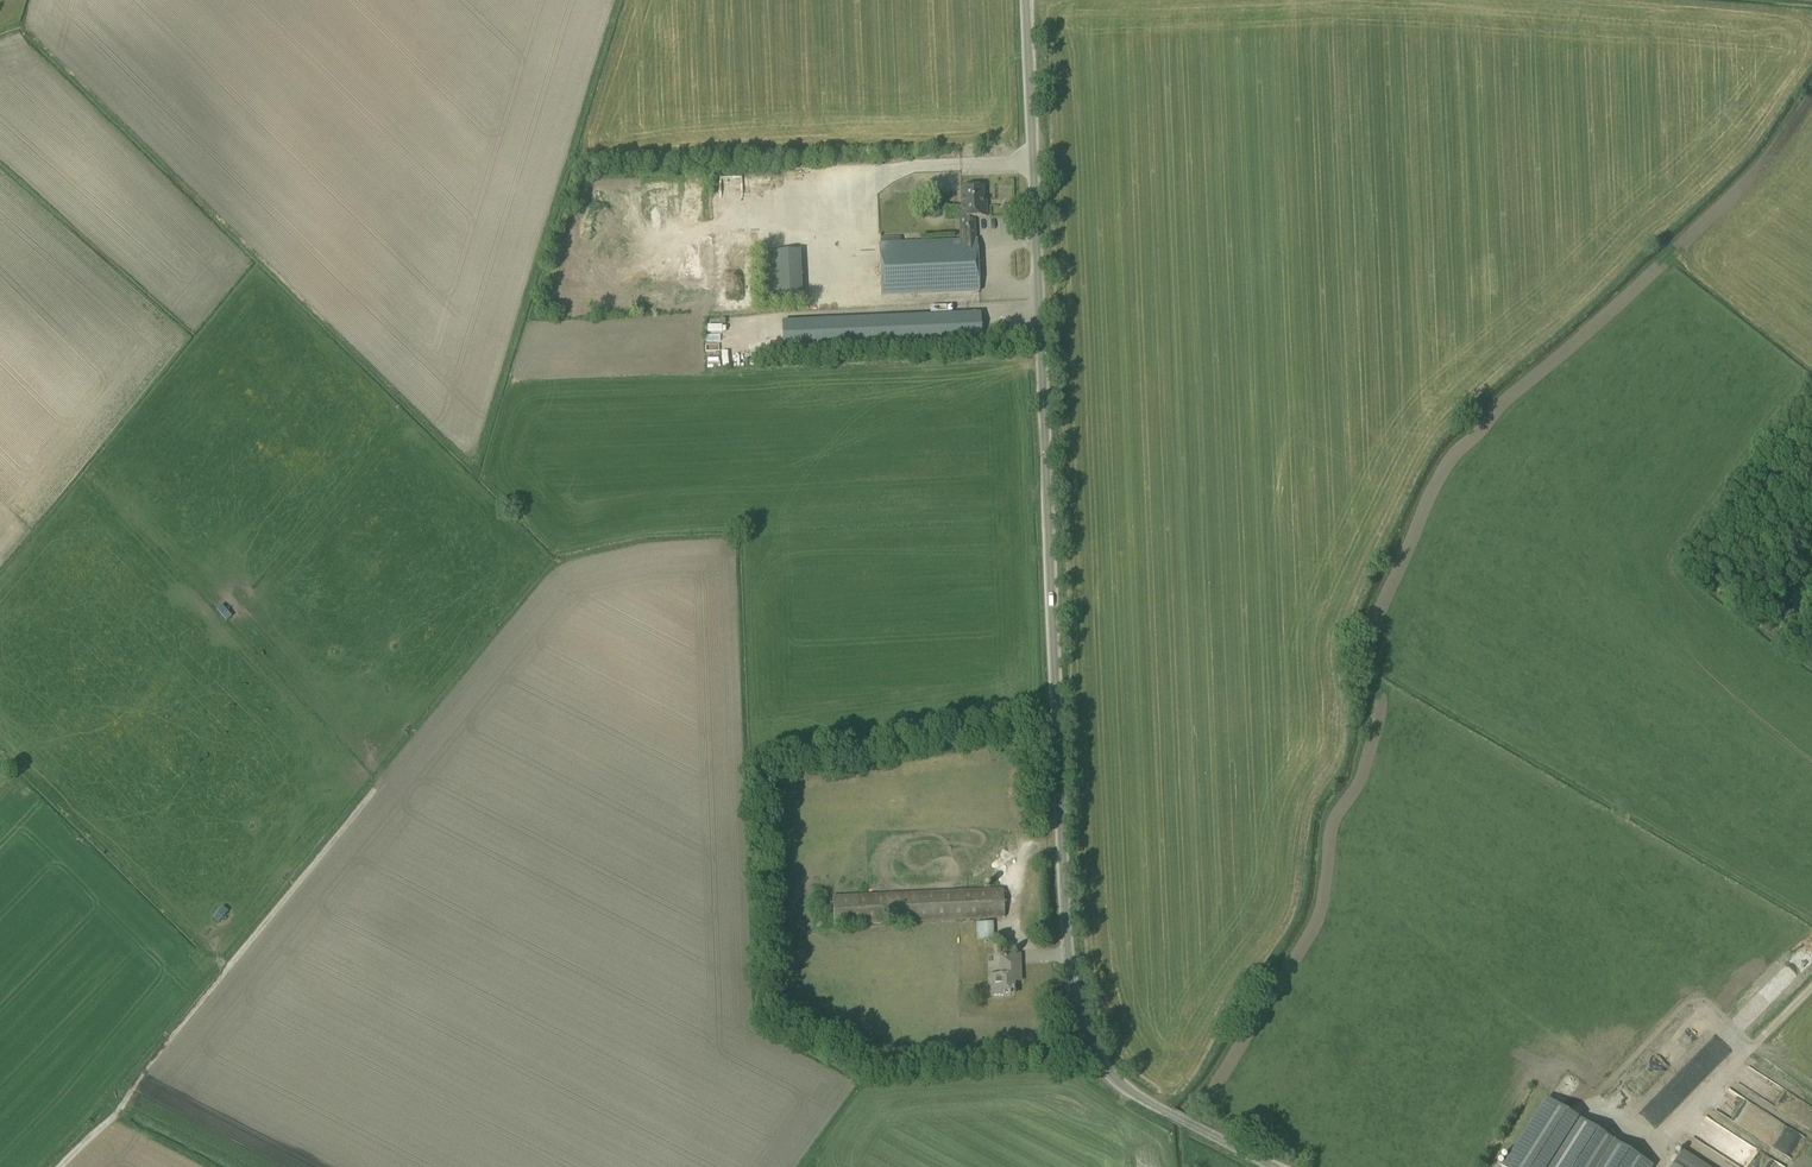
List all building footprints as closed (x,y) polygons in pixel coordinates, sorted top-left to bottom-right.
[(724,177),(724,187),(750,186),(750,176),(724,177)] [(958,239),(900,242),(899,237),(879,238),(882,297),(979,292),(977,240),(975,240),(974,217),(987,217),(986,206),(983,206),(982,187),(959,188),(960,205),(957,206),(958,239)] [(803,300),(803,250),(790,251),(790,248),(772,248),(772,300),(803,300)] [(980,313),(868,318),(869,345),(981,340),(980,313)] [(869,345),(868,318),(782,322),(783,349),(869,345)] [(708,353),(723,355),(725,347),(709,344),(708,353)] [(216,610),(226,621),(232,616),(222,605),(216,610)] [(1003,889),(833,896),(834,925),(1005,917),(1003,889)] [(222,906),(213,918),(218,923),(228,911),(222,906)] [(976,922),(976,940),(993,939),(993,922),(976,922)] [(999,974),(990,974),(990,995),(1014,995),(1013,976),(1020,975),(1019,956),(999,956),(999,974)] [(1773,1126),(1776,1121),(1728,1087),(1718,1101),(1760,1130),(1766,1121),(1773,1126)] [(1505,1166),(1651,1166),(1652,1165),(1579,1117),(1577,1116),(1549,1098),(1505,1166)] [(1684,1150),(1673,1166),(1710,1166),(1684,1150)]
